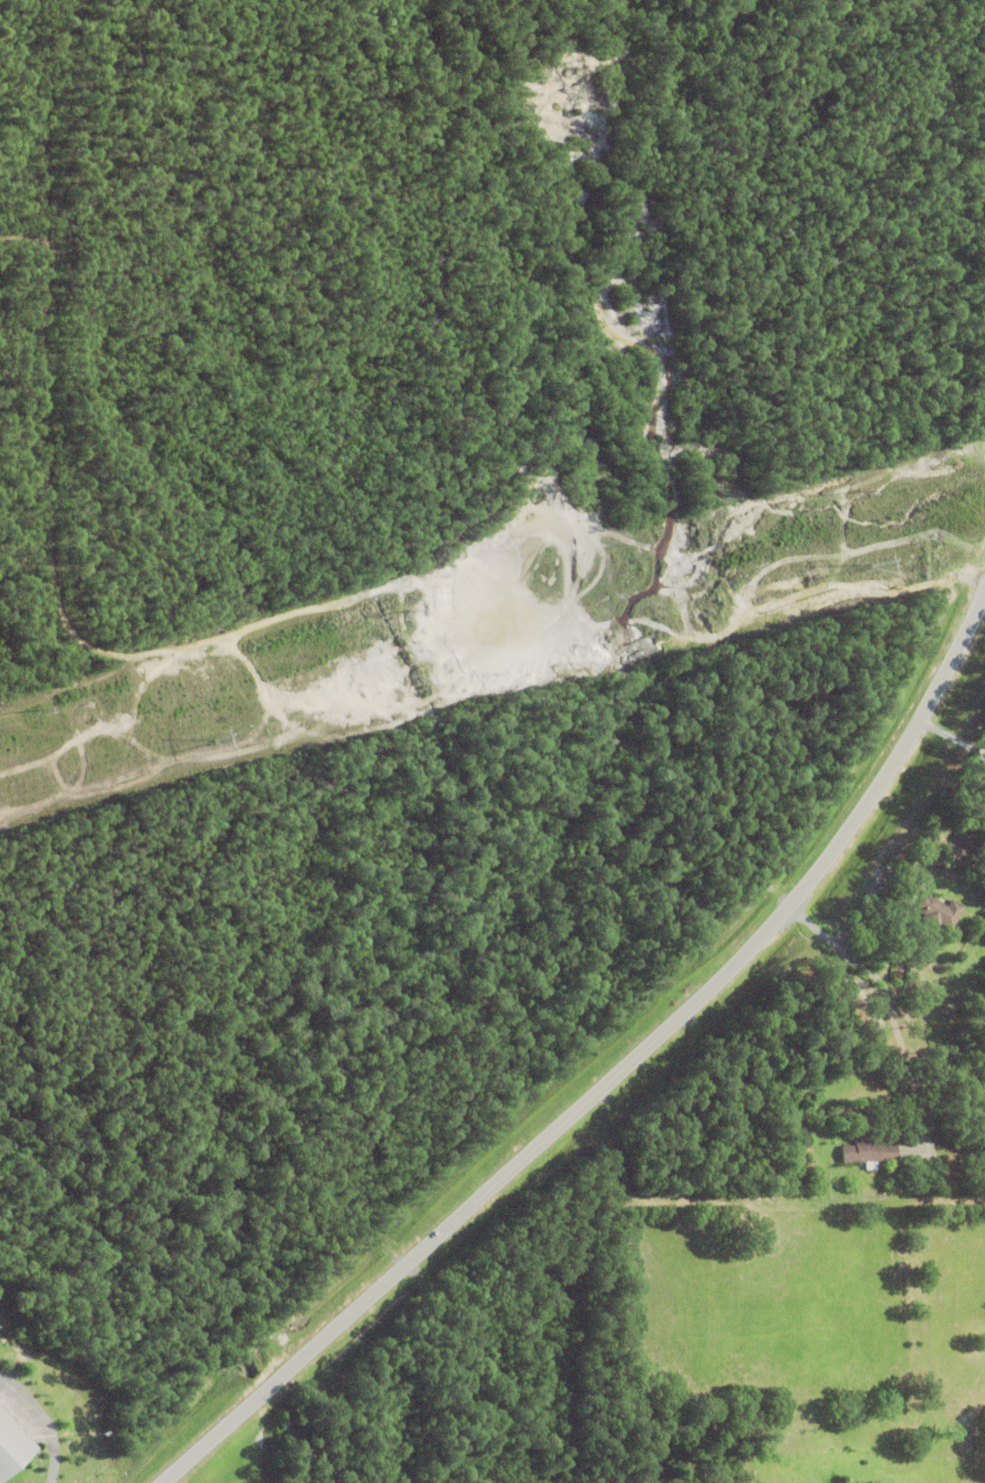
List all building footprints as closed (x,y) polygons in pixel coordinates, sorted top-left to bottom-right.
[(920,888),(948,904),(952,897),(965,904),(951,928),(940,922),(938,926),(919,916),(922,912),(911,906),(911,905),(892,894),(898,883),(917,894),(920,888)] [(897,1159),(881,1159),(881,1160),(876,1160),(876,1168),(865,1168),(865,1161),(842,1161),(841,1144),(854,1143),(854,1141),(871,1140),(871,1143),(881,1143),(881,1144),(897,1144),(897,1159)] [(33,1446),(0,1476),(0,1409),(33,1446)]
